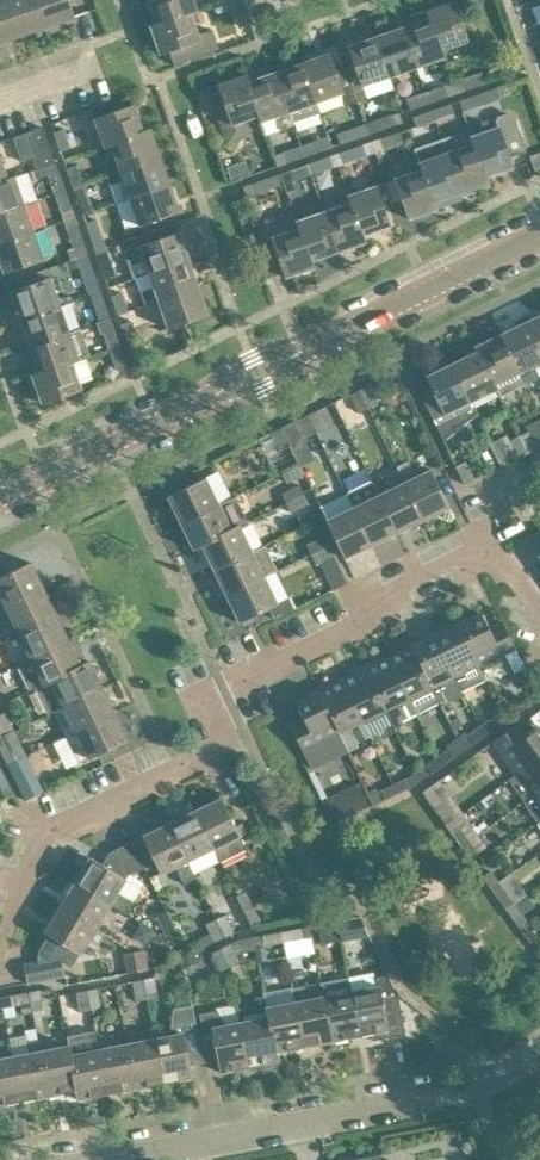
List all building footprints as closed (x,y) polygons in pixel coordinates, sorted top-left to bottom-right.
[(20,35),(8,0),(0,0),(0,42),(20,35)] [(49,32),(38,0),(8,0),(20,35),(41,28),(43,35),(49,32)] [(69,0),(38,0),(49,32),(55,30),(53,24),(75,16),(69,0)] [(197,10),(194,0),(149,0),(157,23),(151,25),(151,27),(197,10)] [(444,49),(446,48),(469,40),(455,1),(428,10),(445,58),(447,57),(444,49)] [(240,25),(250,22),(244,3),(234,6),(240,25)] [(198,35),(191,14),(198,12),(197,10),(151,27),(161,53),(169,50),(174,64),(219,48),(213,30),(198,35)] [(416,68),(445,58),(428,10),(426,11),(428,18),(402,27),(416,68)] [(391,77),(416,68),(402,27),(376,36),(391,77)] [(362,87),(391,77),(376,36),(348,46),(354,63),(345,66),(358,100),(366,97),(362,87)] [(345,66),(336,69),(330,52),(302,62),(316,102),(344,92),(348,104),(358,100),(345,66)] [(302,62),(276,71),(290,111),(295,125),(321,116),(316,102),(302,62)] [(281,130),(295,125),(290,111),(276,71),(249,81),(247,74),(263,121),(277,116),(281,130)] [(245,75),(208,88),(227,142),(250,134),(245,120),(258,116),(260,122),(261,122),(263,121),(247,74),(245,75)] [(485,83),(484,82),(482,74),(463,80),(454,83),(458,93),(467,90),(485,83)] [(430,103),(458,93),(454,83),(445,86),(426,93),(430,103)] [(488,91),(470,98),(473,107),(491,101),(488,91)] [(411,109),(430,103),(426,93),(407,99),(411,109)] [(105,146),(151,130),(150,127),(143,130),(134,104),(95,117),(105,146)] [(433,111),(436,121),(455,114),(451,104),(433,111)] [(417,127),(436,121),(433,111),(414,117),(417,127)] [(513,166),(510,157),(526,151),(514,115),(509,113),(499,117),(496,122),(498,127),(472,136),(488,182),(489,182),(487,175),(513,166)] [(370,134),(380,131),(398,124),(395,115),(366,124),(370,134)] [(360,138),(370,134),(366,124),(329,137),(332,148),(360,138)] [(43,126),(28,131),(38,158),(33,160),(37,169),(56,162),(43,126)] [(64,128),(54,132),(61,151),(71,147),(64,128)] [(122,171),(161,157),(151,130),(105,146),(105,148),(113,145),(122,171)] [(376,153),(386,149),(405,143),(401,133),(373,143),(376,153)] [(460,192),(488,182),(472,136),(470,136),(473,145),(447,154),(460,192)] [(307,157),(332,148),(329,137),(321,140),(303,146),(307,157)] [(367,156),(376,153),(373,143),(363,146),(343,153),(335,156),(339,166),(367,156)] [(289,163),(307,157),(303,146),(276,156),(279,166),(289,163)] [(451,195),(460,192),(447,154),(421,163),(436,208),(453,202),(451,195)] [(6,173),(0,156),(0,183),(18,177),(18,176),(8,179),(6,173)] [(249,176),(279,166),(276,156),(246,166),(249,176)] [(331,168),(339,166),(335,156),(327,158),(310,164),(313,175),(331,168)] [(131,197),(170,183),(161,157),(122,171),(131,197)] [(408,218),(436,208),(421,163),(419,164),(422,170),(395,180),(408,218)] [(73,187),(83,183),(77,164),(67,168),(73,187)] [(286,184),(313,175),(310,164),(282,174),(286,184)] [(55,192),(65,189),(59,170),(49,174),(55,192)] [(255,195),(286,184),(282,174),(273,178),(252,185),(255,195)] [(28,204),(18,177),(0,183),(0,214),(28,204)] [(83,183),(73,187),(80,205),(90,202),(83,183)] [(140,224),(157,219),(179,211),(170,183),(131,197),(116,202),(125,229),(140,224)] [(390,224),(384,206),(393,202),(386,183),(349,195),(351,202),(365,241),(366,240),(364,234),(390,224)] [(75,216),(72,208),(65,189),(55,192),(65,220),(75,216)] [(338,250),(365,241),(351,202),(324,211),(338,250)] [(37,230),(28,204),(0,214),(0,243),(37,230)] [(313,259),(338,250),(324,211),(298,220),(314,266),(315,266),(313,259)] [(87,252),(78,225),(75,216),(65,220),(74,246),(67,249),(70,259),(87,252)] [(106,247),(102,238),(96,219),(86,222),(96,250),(106,247)] [(285,276),(314,266),(298,220),(297,221),(300,227),(272,237),(285,276)] [(27,264),(46,257),(37,230),(0,243),(0,260),(4,272),(27,264)] [(187,243),(184,244),(179,231),(139,245),(149,274),(189,260),(188,257),(191,256),(193,252),(190,245),(187,243)] [(115,275),(109,256),(106,247),(96,250),(105,278),(115,275)] [(159,301),(199,287),(189,260),(149,274),(154,287),(144,290),(149,304),(159,301)] [(100,290),(97,281),(90,261),(80,264),(90,293),(100,290)] [(21,319),(62,304),(52,276),(11,290),(21,319)] [(159,301),(160,305),(168,328),(208,314),(199,287),(159,301)] [(110,317),(103,298),(100,290),(90,293),(100,320),(110,317)] [(121,292),(111,295),(118,314),(128,311),(121,292)] [(80,328),(71,331),(62,304),(21,319),(30,346),(80,329),(80,328)] [(538,316),(535,311),(525,316),(539,346),(539,315),(538,316)] [(525,316),(515,321),(517,326),(502,333),(520,370),(526,383),(536,378),(530,365),(539,360),(539,346),(525,316)] [(119,344),(117,336),(110,317),(100,320),(110,348),(119,344)] [(121,323),(128,342),(138,338),(131,319),(121,323)] [(33,375),(81,359),(81,358),(89,355),(80,329),(30,346),(33,355),(26,357),(33,375)] [(502,333),(477,345),(497,387),(501,395),(526,383),(520,370),(502,333)] [(129,372),(122,353),(119,344),(110,348),(119,375),(129,372)] [(473,399),(497,387),(477,345),(466,351),(468,356),(455,362),(473,399)] [(81,388),(72,364),(82,361),(81,359),(33,375),(42,402),(81,388)] [(471,400),(473,399),(455,362),(426,376),(432,389),(422,394),(444,440),(477,413),(471,400)] [(360,389),(368,406),(378,402),(369,384),(360,389)] [(359,411),(368,406),(360,389),(350,393),(359,411)] [(316,431),(326,426),(318,409),(308,414),(316,431)] [(299,418),(298,419),(306,436),(316,431),(308,414),(299,418)] [(539,447),(539,417),(524,425),(528,431),(519,435),(528,453),(539,447)] [(282,427),(272,431),(281,449),(290,444),(291,444),(282,426),(282,427)] [(528,453),(519,435),(509,440),(506,434),(490,442),(502,465),(528,453)] [(399,464),(397,465),(405,481),(405,482),(423,519),(425,518),(449,506),(431,469),(416,476),(408,460),(399,464)] [(465,483),(474,479),(465,461),(456,465),(465,483)] [(219,505),(216,498),(206,477),(168,495),(182,523),(219,505)] [(372,481),(347,492),(372,544),(397,532),(378,494),(372,481)] [(380,494),(378,494),(397,532),(398,531),(423,519),(405,482),(380,494)] [(288,502),(307,493),(303,484),(284,493),(288,502)] [(345,557),(372,544),(347,492),(323,504),(329,518),(327,519),(345,557)] [(307,493),(288,502),(292,511),(311,502),(307,493)] [(240,525),(239,524),(243,522),(232,499),(219,505),(182,523),(194,548),(240,525)] [(265,545),(252,551),(240,525),(194,548),(194,549),(203,545),(215,571),(266,546),(265,545)] [(316,554),(330,547),(324,536),(310,543),(316,554)] [(266,578),(276,574),(274,571),(277,570),(266,546),(215,571),(228,596),(266,578)] [(333,589),(347,582),(330,547),(316,554),(333,589)] [(44,588),(31,561),(0,576),(0,593),(4,601),(7,606),(44,588)] [(266,578),(228,596),(240,621),(269,607),(278,603),(266,578)] [(20,632),(63,611),(57,599),(51,602),(44,588),(7,606),(20,632)] [(33,658),(69,640),(62,625),(68,622),(63,611),(20,632),(33,658)] [(458,618),(456,619),(481,670),(503,660),(500,655),(515,648),(502,621),(490,627),(483,614),(472,619),(469,613),(458,618)] [(437,636),(436,637),(462,690),(485,678),(481,670),(456,619),(444,625),(447,632),(437,636)] [(423,635),(410,642),(439,701),(445,698),(447,698),(451,700),(459,696),(462,690),(436,637),(426,642),(423,635)] [(81,647),(74,650),(69,640),(33,658),(18,665),(29,690),(90,661),(89,660),(87,660),(81,647)] [(400,654),(390,659),(416,713),(439,701),(410,642),(409,642),(397,648),(400,654)] [(402,720),(416,713),(390,659),(377,666),(374,660),(366,664),(396,726),(404,723),(402,720)] [(90,661),(29,690),(30,691),(34,689),(46,714),(53,710),(65,705),(102,686),(90,661)] [(395,727),(396,726),(366,664),(351,670),(354,677),(344,681),(364,721),(387,710),(395,727)] [(364,721),(344,681),(333,687),(330,680),(317,687),(340,733),(341,732),(348,750),(358,745),(356,742),(369,736),(362,722),(364,721)] [(77,731),(115,713),(102,686),(65,705),(77,731)] [(303,717),(290,724),(312,768),(330,759),(328,755),(340,749),(342,754),(348,751),(340,733),(317,687),(305,693),(308,699),(297,704),(303,717)] [(14,730),(4,711),(0,713),(0,736),(14,730)] [(77,731),(65,737),(66,740),(77,763),(128,739),(115,714),(115,713),(77,731)] [(485,735),(498,726),(490,715),(478,723),(485,735)] [(475,742),(485,735),(478,723),(466,731),(475,742)] [(539,760),(539,730),(537,727),(526,735),(517,724),(495,739),(520,774),(539,760)] [(26,756),(20,741),(24,738),(27,730),(25,725),(14,730),(0,736),(0,746),(5,756),(9,764),(26,756)] [(435,754),(443,765),(455,757),(447,746),(435,754)] [(432,773),(443,765),(435,754),(424,762),(432,773)] [(26,756),(9,764),(9,765),(15,778),(26,799),(44,791),(26,756)] [(539,792),(539,760),(520,774),(510,781),(525,802),(539,792)] [(398,793),(411,787),(405,774),(392,781),(398,793)] [(447,826),(463,815),(438,780),(430,785),(422,791),(447,826)] [(385,799),(398,793),(392,781),(379,787),(385,799)] [(539,821),(539,792),(525,802),(539,821)] [(247,848),(240,834),(222,797),(197,809),(222,860),(247,848)] [(334,824),(360,811),(354,800),(328,813),(334,824)] [(220,861),(222,860),(197,809),(171,821),(190,859),(214,847),(220,861)] [(461,846),(478,835),(463,815),(447,826),(461,846)] [(187,860),(190,859),(171,821),(143,835),(161,873),(175,866),(183,883),(195,877),(187,860)] [(469,857),(480,849),(485,846),(478,835),(461,846),(469,857)] [(90,856),(75,881),(112,902),(127,911),(134,899),(119,890),(126,878),(128,876),(145,867),(132,840),(110,852),(102,864),(90,856)] [(491,887),(502,879),(494,868),(482,876),(491,887)] [(505,908),(517,900),(502,879),(491,887),(505,908)] [(97,927),(112,902),(75,881),(60,906),(97,927)] [(505,908),(514,920),(525,912),(517,900),(505,908)] [(255,903),(246,908),(254,925),(263,920),(255,903)] [(39,955),(39,958),(39,961),(60,956),(74,965),(81,953),(89,939),(98,944),(104,934),(104,933),(96,928),(97,927),(60,906),(60,907),(54,916),(45,931),(49,934),(42,946),(41,949),(40,952),(39,955)] [(169,908),(159,913),(168,931),(178,926),(169,908)] [(217,916),(226,934),(236,929),(227,912),(217,916)] [(341,917),(344,937),(354,935),(351,915),(341,917)] [(217,939),(226,934),(217,916),(208,921),(217,939)] [(334,939),(344,937),(341,917),(331,919),(334,939)] [(284,928),(286,939),(306,935),(304,924),(284,928)] [(267,942),(286,939),(284,928),(265,931),(267,942)] [(223,945),(232,963),(241,959),(233,940),(223,945)] [(222,968),(232,963),(223,945),(214,949),(222,968)] [(136,950),(140,968),(150,966),(147,948),(136,950)] [(129,970),(140,968),(136,950),(126,952),(129,970)] [(28,982),(51,978),(64,975),(60,956),(39,961),(24,964),(28,982)] [(354,990),(363,1034),(371,1033),(372,1040),(405,1033),(398,994),(391,995),(387,974),(375,976),(376,985),(354,990)] [(144,977),(148,997),(158,995),(154,975),(144,977)] [(354,990),(350,990),(347,976),(324,981),(335,1039),(363,1034),(354,990)] [(138,999),(148,997),(144,977),(134,979),(138,999)] [(307,1045),(335,1039),(324,981),(296,987),(307,1045)] [(86,989),(90,1009),(102,1006),(98,987),(86,989)] [(279,1050),(307,1045),(296,987),(267,993),(279,1050)] [(31,990),(35,1011),(45,1009),(40,988),(31,990)] [(79,1011),(90,1009),(86,989),(74,991),(79,1011)] [(25,1013),(35,1011),(31,990),(21,992),(25,1013)] [(277,1051),(279,1050),(267,993),(265,993),(268,1007),(269,1016),(243,1022),(252,1065),(261,1064),(264,1069),(274,1067),(274,1061),(279,1060),(277,1051)] [(0,996),(0,1007),(14,1004),(12,994),(0,996)] [(204,1062),(198,1031),(193,1004),(179,1007),(175,1034),(157,1038),(165,1082),(192,1077),(190,1065),(204,1062)] [(214,1011),(199,1014),(203,1031),(212,1029),(216,1050),(218,1060),(221,1071),(248,1066),(252,1065),(243,1022),(239,1022),(222,1026),(214,1011)] [(94,1031),(67,1035),(69,1045),(70,1055),(79,1099),(106,1093),(97,1049),(94,1031)] [(136,1088),(165,1082),(157,1038),(127,1044),(136,1088)] [(42,1050),(39,1051),(37,1040),(26,1042),(28,1053),(13,1056),(21,1100),(51,1094),(42,1050)] [(132,1088),(136,1088),(127,1044),(97,1049),(106,1093),(120,1091),(121,1096),(133,1093),(132,1088)] [(79,1099),(70,1055),(68,1045),(42,1050),(51,1094),(76,1090),(78,1099),(79,1099)] [(21,1100),(13,1056),(12,1056),(0,1058),(0,1104),(21,1100)]
